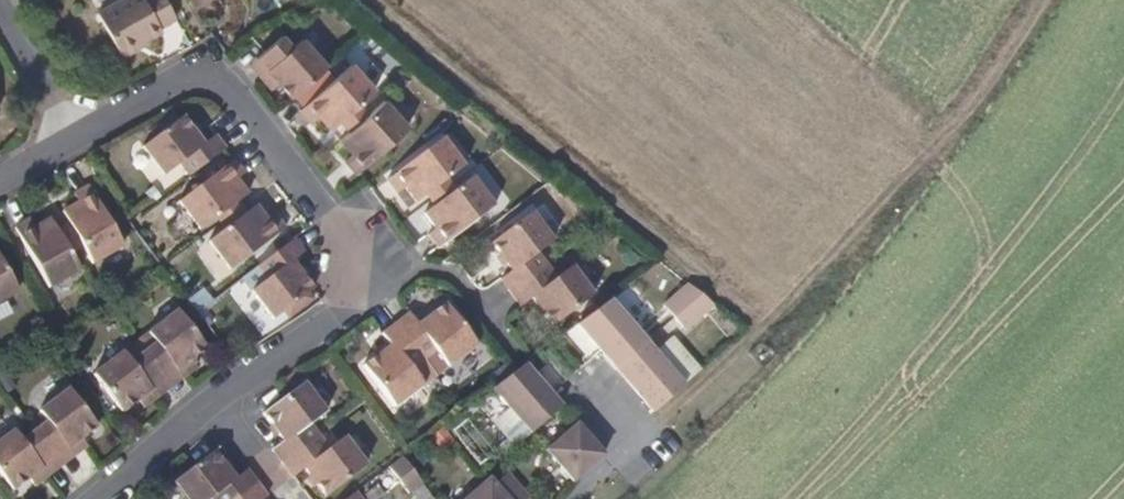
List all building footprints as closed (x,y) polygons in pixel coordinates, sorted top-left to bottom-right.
[(177,17),(166,0),(114,0),(92,13),(118,58),(159,33),(156,28),(177,17)] [(218,0),(188,0),(195,14),(218,0)] [(297,45),(284,31),(257,56),(280,86),(292,103),(331,68),(306,37),(297,45)] [(280,86),(257,56),(246,65),(270,94),(280,86)] [(331,129),(375,89),(351,61),(299,108),(310,123),(318,115),(331,129)] [(411,130),(383,96),(338,137),(356,157),(348,164),(359,177),(411,130)] [(202,145),(181,116),(139,149),(157,176),(171,167),(182,185),(229,151),(217,134),(202,145)] [(419,202),(465,168),(442,136),(386,178),(399,193),(408,187),(419,202)] [(234,181),(242,175),(231,160),(174,203),(194,232),(245,195),(234,181)] [(440,248),(495,205),(471,175),(424,211),(436,226),(428,232),(440,248)] [(125,249),(92,187),(73,197),(77,204),(64,211),(93,266),(125,249)] [(277,215),(268,221),(256,206),(208,244),(235,276),(291,232),(277,215)] [(511,296),(551,266),(549,263),(546,266),(537,256),(552,243),(530,216),(489,246),(509,271),(498,281),(500,284),(511,296)] [(50,290),(80,272),(51,218),(37,225),(33,219),(16,228),(50,290)] [(306,256),(294,240),(240,282),(270,322),(281,314),(313,289),(296,265),(306,256)] [(18,294),(0,260),(0,304),(18,294)] [(570,264),(559,274),(551,266),(511,296),(520,306),(532,297),(555,326),(597,294),(570,264)] [(661,305),(671,317),(700,294),(686,283),(661,305)] [(286,320),(317,296),(313,289),(281,314),(286,320)] [(700,294),(671,317),(683,330),(713,305),(700,294)] [(613,365),(647,337),(615,300),(579,327),(599,350),(613,365)] [(423,328),(414,315),(399,326),(432,370),(448,358),(456,369),(483,347),(451,305),(423,328)] [(153,340),(141,349),(164,378),(187,361),(206,347),(179,309),(148,332),(153,340)] [(419,379),(432,370),(399,326),(385,336),(394,349),(367,368),(399,413),(428,391),(419,379)] [(654,413),(687,384),(647,337),(613,365),(654,413)] [(164,378),(141,349),(129,358),(124,351),(93,373),(120,410),(137,397),(164,378)] [(565,383),(574,374),(555,354),(547,363),(565,383)] [(195,371),(187,361),(164,378),(172,389),(195,371)] [(561,405),(552,395),(526,368),(518,374),(492,393),(530,432),(561,405)] [(145,408),(172,389),(164,378),(137,397),(145,408)] [(286,467),(329,433),(319,419),(329,411),(308,382),(264,414),(285,444),(275,452),(286,467)] [(47,421),(34,431),(56,460),(83,439),(99,428),(71,391),(42,413),(47,421)] [(605,455),(574,420),(546,445),(576,479),(605,455)] [(34,431),(20,441),(14,433),(0,444),(0,477),(12,493),(29,481),(56,460),(34,431)] [(338,446),(329,433),(286,467),(296,481),(308,473),(327,498),(334,498),(373,468),(350,437),(338,446)] [(91,450),(83,439),(56,460),(64,470),(91,450)] [(259,486),(247,471),(236,480),(215,453),(173,483),(185,498),(241,498),(259,486)] [(36,490),(64,470),(56,460),(29,481),(36,490)] [(427,491),(402,461),(389,470),(413,498),(418,498),(427,491)] [(507,498),(529,498),(531,498),(510,471),(493,483),(507,498)] [(488,477),(461,498),(507,498),(493,483),(488,477)] [(259,486),(241,498),(268,498),(259,486)]
